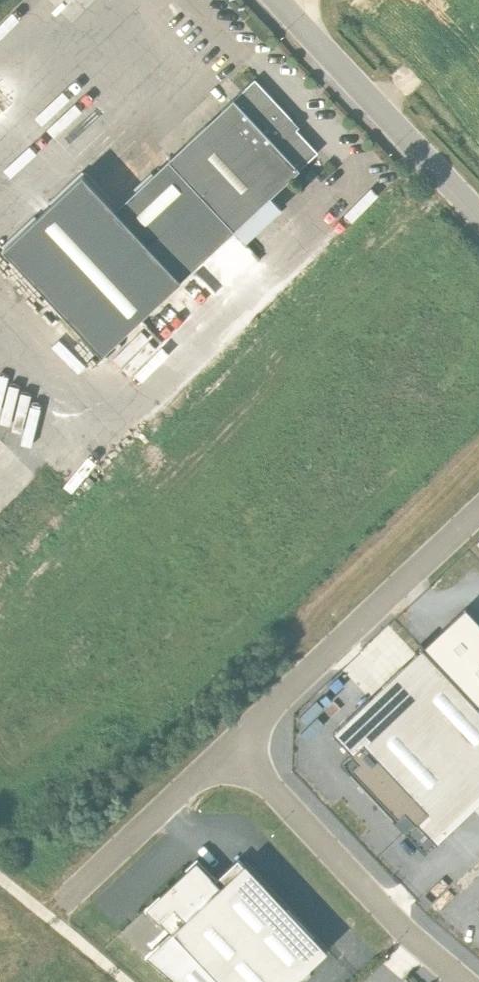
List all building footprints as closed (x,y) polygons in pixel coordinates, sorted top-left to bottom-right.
[(28,274),(102,353),(234,230),(245,241),(281,208),(281,206),(274,199),(272,195),(311,158),(314,155),(314,149),(290,125),(290,122),(292,121),(257,83),(250,83),(117,206),(115,206),(83,173),(4,247),(28,274)] [(465,607),(423,647),(420,644),(419,645),(422,648),(477,705),(478,703),(478,621),(466,607),(465,607)] [(477,705),(422,648),(333,733),(352,753),(340,764),(405,834),(418,822),(437,843),(478,803),(478,708),(477,705)] [(328,950),(246,863),(243,865),(237,860),(216,880),(197,860),(146,907),(171,935),(175,932),(222,981),(294,981),(328,950)]
